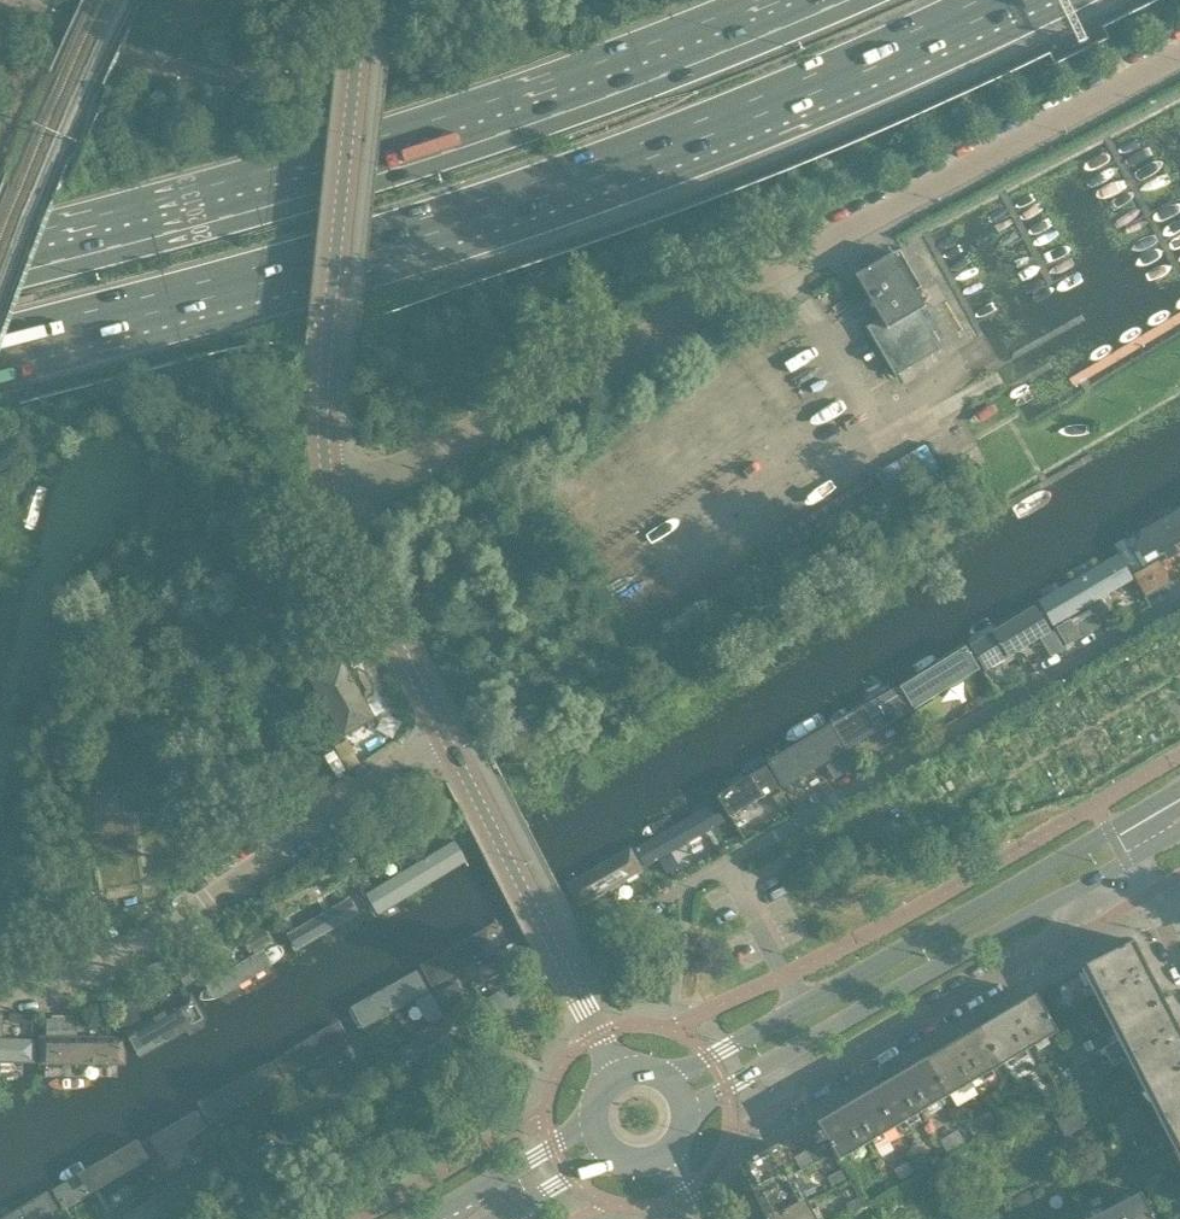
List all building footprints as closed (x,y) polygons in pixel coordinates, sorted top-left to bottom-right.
[(864,289),(868,297),(882,321),(868,329),(896,377),(943,348),(920,310),(926,306),(894,252),(856,275),(864,289)] [(1179,539),(1179,503),(1142,524),(1137,549),(1142,560),(1179,539)] [(1054,624),(1133,576),(1118,551),(1038,598),(1054,624)] [(1157,558),(1132,572),(1146,597),(1171,583),(1170,582),(1157,558)] [(987,665),(1053,625),(1038,599),(971,639),(987,665)] [(1055,630),(1067,649),(1085,638),(1073,618),(1055,630)] [(336,642),(303,661),(311,675),(344,657),(351,669),(364,662),(353,642),(340,649),(336,642)] [(917,699),(981,661),(969,642),(906,681),(917,699)] [(1047,663),(1035,642),(1018,653),(1027,675),(1047,663)] [(343,660),(311,679),(343,737),(377,718),(366,700),(374,695),(374,683),(368,672),(358,667),(351,671),(343,660)] [(850,743),(911,707),(897,682),(836,719),(850,743)] [(788,781),(848,746),(832,720),(772,755),(788,781)] [(732,812),(783,783),(770,761),(719,789),(732,812)] [(649,862),(727,817),(716,799),(638,843),(649,862)] [(375,917),(465,863),(453,843),(363,897),(375,917)] [(582,902),(645,865),(633,843),(569,879),(582,902)] [(295,954),(360,915),(350,898),(285,938),(295,954)] [(88,911),(95,922),(110,915),(118,911),(111,899),(88,911)] [(428,988),(489,954),(480,938),(419,972),(428,988)] [(1164,999),(1133,941),(1086,965),(1087,967),(1082,969),(1111,1027),(1164,999)] [(210,1004),(284,959),(275,944),(201,989),(210,1004)] [(361,1030),(425,994),(414,974),(350,1011),(361,1030)] [(1036,994),(980,1026),(1001,1062),(1056,1030),(1043,1006),(1036,994)] [(1179,1029),(1164,999),(1111,1027),(1121,1046),(1111,1051),(1110,1050),(1104,1054),(1110,1065),(1127,1056),(1142,1085),(1179,1066),(1179,1031),(1179,1029)] [(122,1014),(134,1007),(131,1001),(118,1008),(122,1014)] [(146,1001),(121,1016),(125,1023),(138,1014),(137,1012),(149,1005),(146,1001)] [(137,1062),(203,1022),(191,1001),(124,1042),(137,1062)] [(47,1018),(47,1035),(78,1035),(78,1018),(47,1018)] [(980,1026),(928,1057),(949,1093),(1001,1062),(980,1026)] [(283,1080),(345,1046),(335,1027),(273,1061),(283,1080)] [(32,1064),(32,1040),(0,1041),(0,1064),(32,1064)] [(39,1067),(124,1066),(124,1044),(39,1044),(39,1067)] [(928,1057),(875,1088),(896,1124),(949,1093),(928,1057)] [(207,1127),(277,1086),(265,1064),(195,1105),(207,1127)] [(1142,1085),(1174,1147),(1179,1144),(1179,1066),(1142,1085)] [(875,1088),(818,1122),(838,1158),(896,1124),(875,1088)] [(1050,1110),(1063,1134),(1082,1124),(1070,1099),(1050,1110)] [(156,1160),(207,1130),(197,1113),(146,1143),(156,1160)] [(977,1120),(967,1126),(974,1138),(985,1132),(977,1120)] [(939,1140),(949,1157),(967,1145),(958,1129),(939,1140)] [(740,1164),(768,1218),(771,1218),(807,1200),(778,1144),(740,1164)] [(63,1214),(149,1166),(137,1146),(51,1194),(63,1214)] [(913,1172),(908,1161),(894,1169),(900,1180),(913,1172)] [(1087,1218),(1154,1218),(1140,1192),(1087,1218)] [(55,1213),(44,1195),(3,1218),(45,1218),(55,1213)] [(771,1218),(817,1218),(807,1200),(771,1218)]
